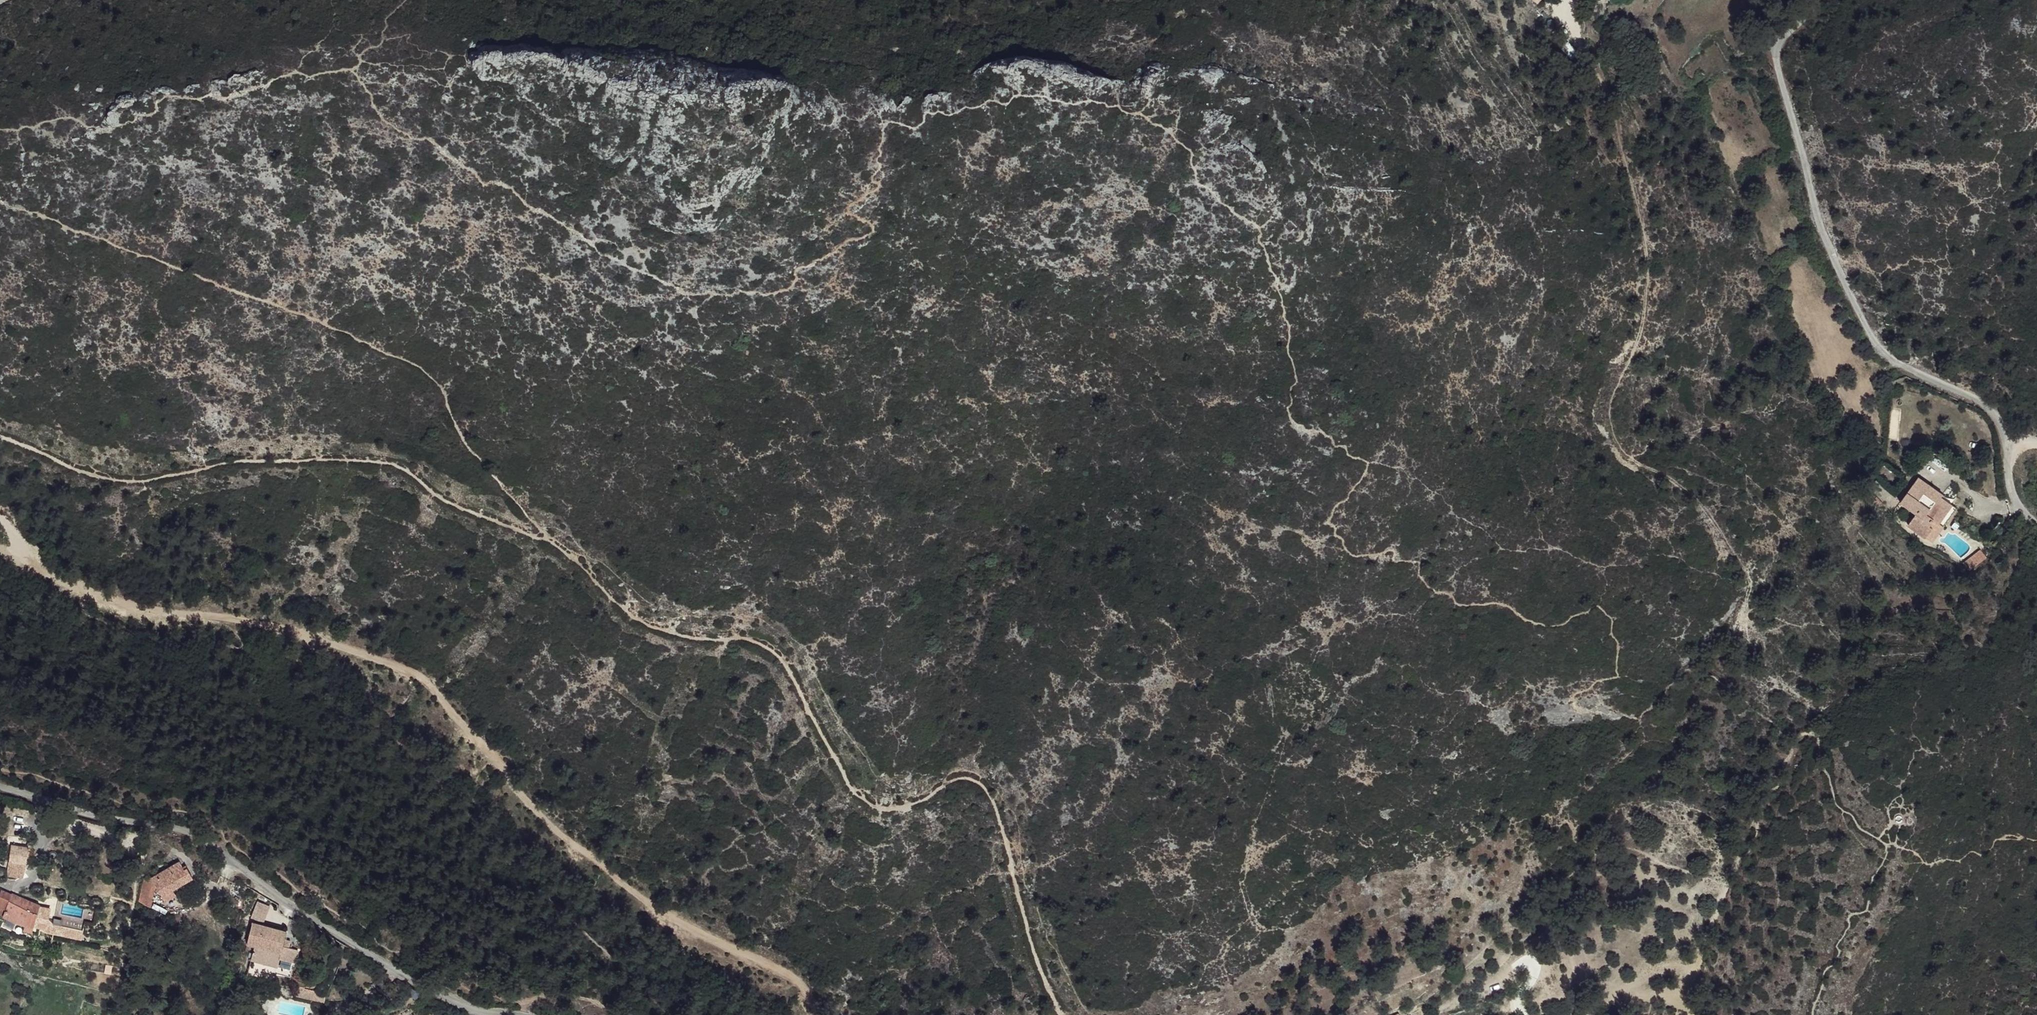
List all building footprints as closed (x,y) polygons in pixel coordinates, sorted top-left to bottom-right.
[(1918,480),(1913,488),(1948,519),(1953,510),(1941,500),(1942,497),(1918,480)] [(1948,519),(1913,488),(1902,503),(1915,515),(1908,527),(1924,539),(1931,530),(1929,528),(1934,522),(1940,527),(1948,519)] [(1940,527),(1934,522),(1929,528),(1931,530),(1924,539),(1931,544),(1942,529),(1940,527)] [(1980,554),(1960,563),(1965,574),(1983,564),(1980,554)] [(27,848),(11,845),(8,876),(24,878),(27,848)] [(178,863),(151,878),(161,897),(185,883),(186,882),(180,872),(183,871),(178,863)] [(185,889),(185,883),(161,897),(163,902),(185,889)] [(4,890),(0,899),(0,914),(34,926),(42,904),(4,890)] [(253,916),(266,920),(270,906),(257,902),(253,916)] [(287,931),(256,923),(250,944),(257,946),(254,960),(281,966),(283,959),(299,963),(301,950),(285,945),(287,931)] [(313,992),(303,990),(303,998),(311,1001),(313,992)] [(327,996),(313,992),(311,1001),(325,1002),(327,996)]
